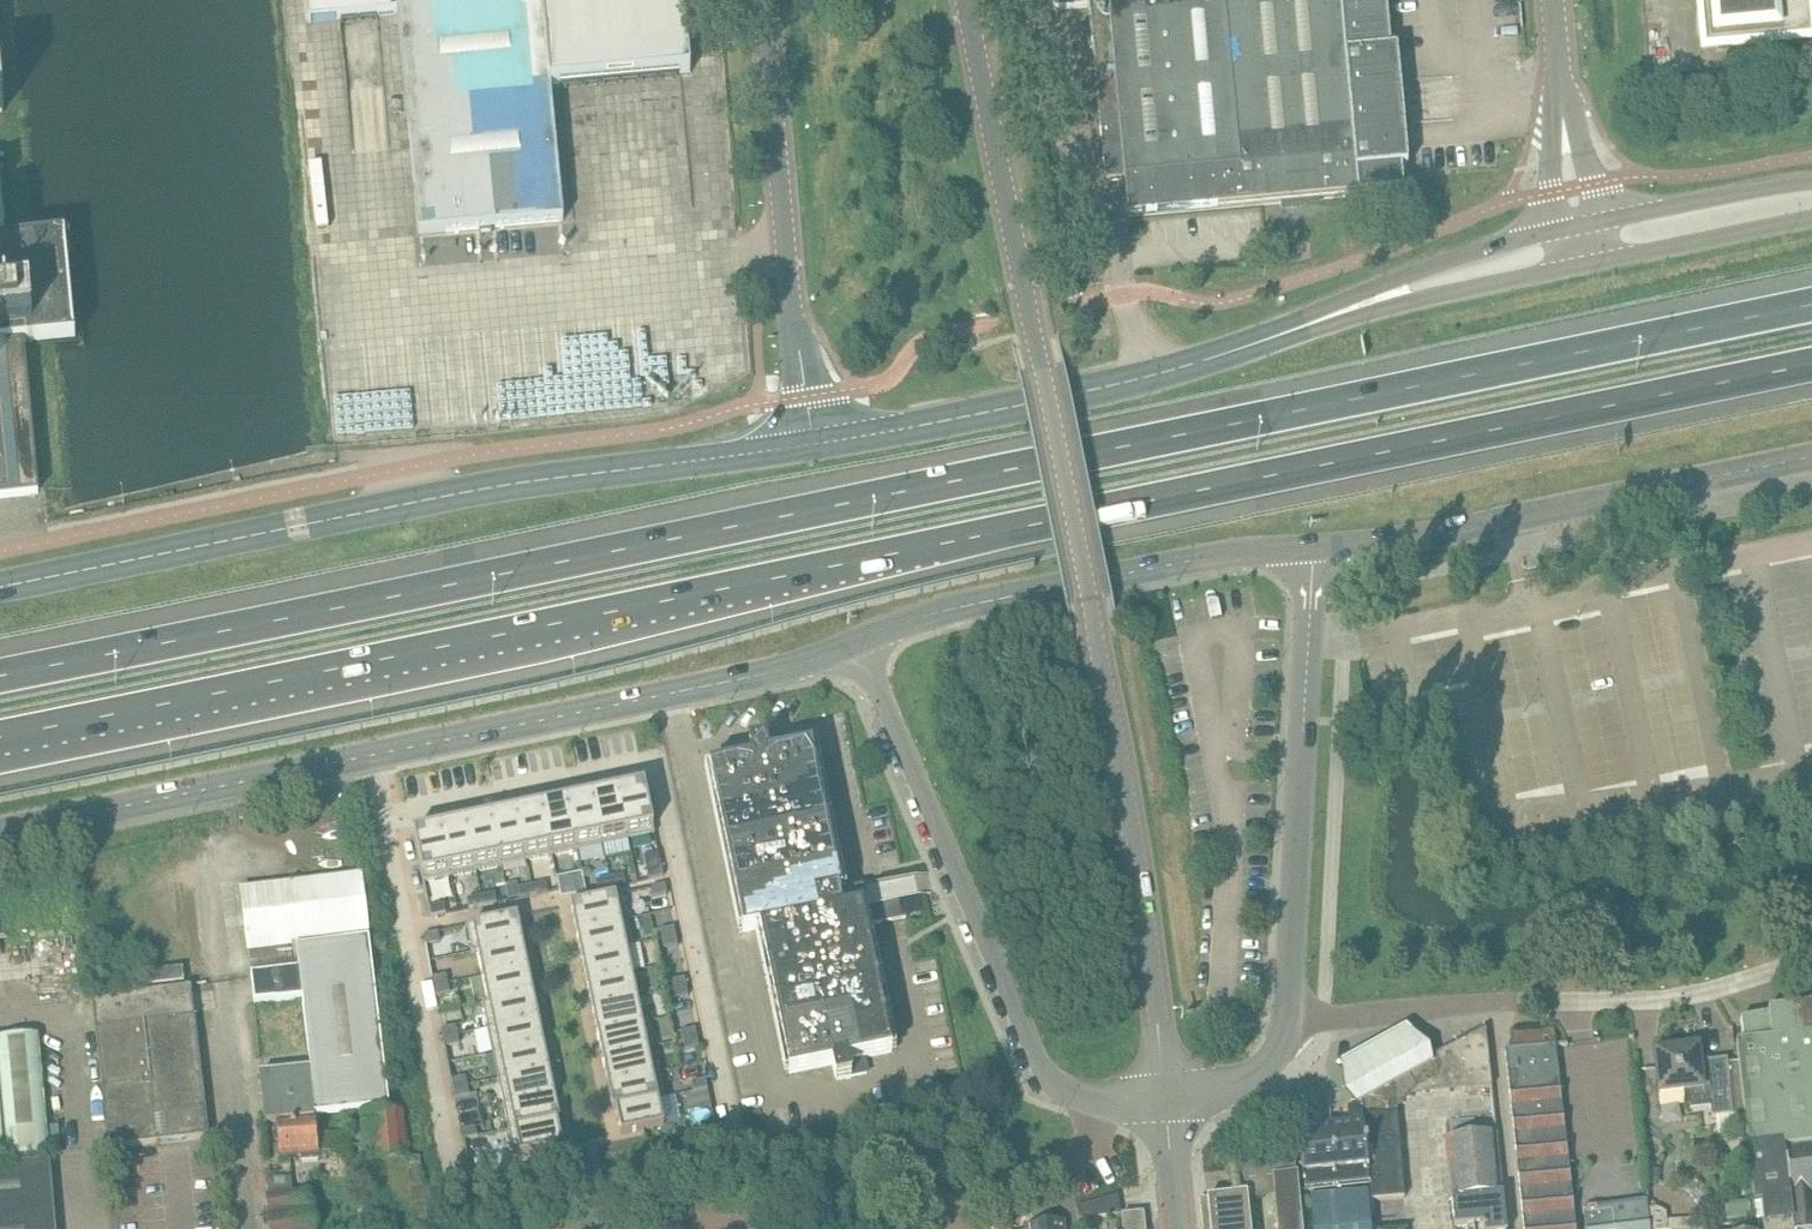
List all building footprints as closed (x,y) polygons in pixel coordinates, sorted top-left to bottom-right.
[(308,22),(398,13),(419,232),(418,232),(418,234),(563,221),(550,86),(690,73),(683,0),(306,0),(308,22)] [(1053,9),(1089,5),(1105,180),(1123,179),(1123,180),(1125,180),(1128,217),(1281,202),(1282,207),(1301,205),(1300,196),(1319,194),(1319,199),(1359,195),(1358,190),(1398,186),(1396,167),(1410,166),(1408,145),(1406,145),(1394,146),(1354,149),(1348,75),(1387,72),(1399,71),(1397,52),(1386,53),(1381,0),(1052,0),(1053,9)] [(1702,20),(1709,26),(1703,32),(1718,44),(1724,38),(1730,44),(1808,36),(1811,31),(1811,0),(1700,0),(1702,20)] [(1387,72),(1348,75),(1354,149),(1394,146),(1406,145),(1399,71),(1387,72)] [(50,235),(0,240),(0,497),(38,493),(24,341),(76,336),(65,234),(50,235)] [(931,893),(927,874),(842,891),(812,746),(783,752),(780,737),(750,743),(753,759),(709,768),(743,932),(760,928),(790,1073),(833,1064),(836,1079),(867,1073),(863,1058),(892,1052),(865,925),(906,917),(902,899),(931,893)] [(644,785),(618,790),(628,839),(655,833),(644,785)] [(618,790),(592,795),(603,844),(628,839),(618,790)] [(592,795),(567,801),(577,850),(603,844),(592,795)] [(567,801),(542,806),(552,855),(577,850),(567,801)] [(542,806),(516,811),(527,860),(552,855),(542,806)] [(516,811),(491,817),(501,865),(527,860),(516,811)] [(466,822),(476,871),(501,865),(491,817),(466,822)] [(440,827),(451,876),(476,871),(466,822),(440,827)] [(414,833),(425,881),(451,876),(440,827),(414,833)] [(661,866),(647,869),(649,879),(663,875),(661,866)] [(623,874),(609,877),(611,886),(625,883),(623,874)] [(361,875),(241,890),(255,1003),(302,998),(311,1068),(293,1070),(261,1073),(266,1123),(315,1118),(314,1115),(389,1106),(361,877),(361,875)] [(609,877),(595,880),(597,889),(611,886),(609,877)] [(546,882),(532,885),(534,894),(548,891),(546,882)] [(573,884),(559,887),(560,889),(561,897),(569,895),(575,894),(573,884)] [(665,884),(651,887),(653,896),(667,893),(665,884)] [(532,885),(518,887),(520,897),(534,894),(532,885)] [(495,892),(481,895),(483,905),(497,902),(495,892)] [(570,904),(576,930),(627,919),(622,893),(570,904)] [(481,895),(467,898),(469,908),(483,905),(481,895)] [(444,903),(429,906),(431,915),(446,912),(444,903)] [(466,925),(472,952),(523,941),(517,915),(466,925)] [(576,930),(581,955),(632,945),(627,919),(576,930)] [(674,926),(660,929),(662,938),(676,936),(674,926)] [(438,931),(424,934),(426,944),(440,941),(438,931)] [(676,936),(662,938),(664,948),(678,945),(676,936)] [(523,941),(472,952),(472,953),(478,952),(483,976),(528,966),(523,941)] [(581,955),(586,981),(632,971),(627,947),(633,946),(632,945),(581,955)] [(533,992),(528,966),(483,976),(488,1000),(482,1001),(482,1003),(533,992)] [(632,971),(586,981),(592,1006),(637,997),(632,971)] [(438,976),(432,977),(434,986),(448,983),(446,974),(438,976)] [(685,977),(671,980),(672,989),(687,986),(685,977)] [(448,983),(434,986),(436,995),(450,992),(448,983)] [(109,1148),(158,1142),(207,1137),(189,985),(92,997),(109,1148)] [(687,986),(672,989),(674,998),(688,995),(687,986)] [(533,992),(482,1003),(487,1028),(539,1017),(533,992)] [(592,1006),(597,1032),(648,1021),(648,1020),(642,1021),(637,997),(592,1006)] [(1768,1008),(1769,1014),(1741,1019),(1743,1042),(1736,1043),(1738,1061),(1739,1067),(1745,1113),(1759,1223),(1765,1223),(1765,1228),(1811,1228),(1811,1003),(1768,1008)] [(539,1017),(487,1028),(493,1053),(544,1043),(539,1017)] [(648,1021),(597,1032),(602,1057),(654,1046),(648,1021)] [(446,1027),(442,1028),(444,1037),(458,1034),(456,1025),(446,1027)] [(695,1028),(681,1031),(683,1040),(697,1037),(695,1028)] [(1461,1044),(1462,1057),(1466,1092),(1491,1089),(1485,1028),(1459,1042),(1460,1044),(1461,1044)] [(1554,1029),(1513,1034),(1508,1049),(1505,1053),(1524,1228),(1575,1228),(1554,1029)] [(0,1037),(0,1159),(50,1154),(37,1033),(0,1037)] [(458,1034),(444,1037),(446,1046),(460,1043),(458,1034)] [(697,1037),(683,1040),(685,1049),(699,1046),(697,1037)] [(493,1053),(498,1079),(549,1068),(544,1043),(493,1053)] [(1655,1050),(1658,1074),(1660,1093),(1684,1090),(1686,1106),(1710,1103),(1712,1117),(1733,1114),(1730,1082),(1727,1062),(1727,1058),(1700,1061),(1698,1045),(1655,1050)] [(602,1057),(608,1082),(659,1072),(659,1071),(653,1072),(648,1049),(654,1048),(654,1046),(602,1057)] [(1367,1167),(1364,1168),(1368,1208),(1401,1205),(1391,1109),(1437,1078),(1438,1074),(1430,1060),(1436,1057),(1435,1055),(1360,1096),(1361,1106),(1367,1167)] [(1738,1061),(1727,1062),(1730,1082),(1733,1114),(1736,1114),(1745,1113),(1739,1067),(1738,1061)] [(549,1068),(498,1079),(503,1104),(555,1093),(549,1068)] [(659,1072),(608,1082),(613,1108),(658,1098),(664,1097),(659,1072)] [(454,1078),(452,1079),(454,1088),(468,1085),(466,1076),(454,1078)] [(706,1078),(692,1081),(694,1091),(708,1088),(706,1078)] [(468,1085),(454,1088),(456,1097),(469,1094),(468,1085)] [(503,1104),(509,1129),(560,1119),(555,1093),(503,1104)] [(658,1098),(613,1108),(613,1109),(616,1108),(621,1134),(664,1125),(658,1098)] [(1367,1167),(1361,1106),(1340,1108),(1341,1118),(1329,1119),(1335,1171),(1364,1168),(1367,1167)] [(1335,1171),(1329,1119),(1322,1120),(1321,1110),(1311,1111),(1313,1129),(1298,1131),(1303,1174),(1335,1171)] [(400,1111),(392,1112),(369,1114),(373,1162),(375,1162),(381,1224),(414,1221),(414,1220),(426,1219),(420,1158),(407,1159),(407,1157),(404,1157),(400,1111)] [(713,1117),(699,1120),(701,1129),(715,1126),(713,1117)] [(560,1119),(509,1129),(514,1156),(563,1146),(558,1121),(560,1120),(560,1119)] [(346,1150),(345,1134),(317,1137),(316,1121),(277,1124),(280,1156),(300,1154),(301,1161),(319,1159),(318,1153),(346,1150)] [(475,1127),(461,1130),(463,1139),(477,1136),(475,1127)] [(1451,1200),(1502,1194),(1496,1134),(1444,1139),(1450,1200),(1451,1200)] [(1234,1167),(1235,1180),(1271,1175),(1295,1172),(1296,1172),(1293,1148),(1232,1156),(1234,1167)] [(1697,1220),(1693,1183),(1674,1185),(1671,1151),(1649,1153),(1655,1224),(1697,1220)] [(50,1160),(0,1165),(0,1228),(57,1228),(50,1160)] [(471,1177),(485,1174),(483,1165),(469,1168),(471,1177)] [(1297,1194),(1295,1172),(1271,1175),(1276,1228),(1300,1228),(1297,1194)] [(267,1196),(270,1228),(314,1228),(312,1209),(307,1209),(305,1192),(267,1196)] [(1364,1192),(1309,1197),(1312,1228),(1368,1228),(1364,1192)] [(1118,1194),(1077,1207),(1078,1220),(1121,1214),(1118,1194)] [(1207,1198),(1210,1228),(1249,1228),(1246,1194),(1237,1195),(1207,1198)] [(1451,1200),(1454,1228),(1468,1226),(1468,1228),(1506,1228),(1502,1194),(1451,1200)] [(1647,1208),(1645,1199),(1582,1207),(1585,1228),(1649,1228),(1647,1208)] [(1143,1213),(1122,1215),(1123,1228),(1145,1228),(1143,1213)]
